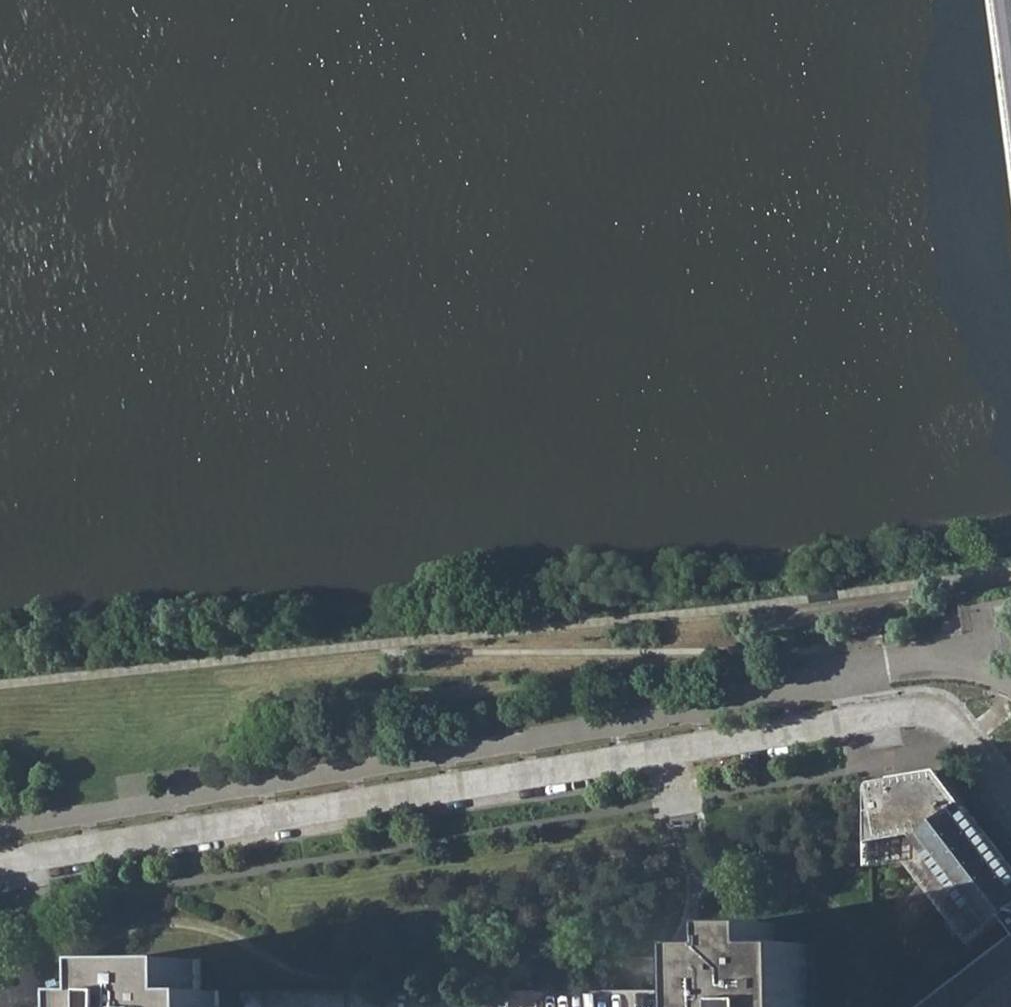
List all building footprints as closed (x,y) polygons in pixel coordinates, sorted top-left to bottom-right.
[(934,773),(895,780),(896,789),(897,798),(914,795),(920,798),(921,794),(930,798),(928,801),(935,804),(945,817),(960,806),(934,773)] [(867,784),(878,812),(867,818),(867,870),(900,863),(982,966),(928,1006),(1010,1006),(1010,872),(960,806),(945,817),(935,804),(928,801),(930,798),(921,794),(920,798),(914,795),(897,798),(896,789),(895,780),(867,784)] [(707,1006),(812,1006),(812,947),(781,947),(781,926),(737,926),(737,946),(707,946),(707,993),(707,1006)] [(93,1006),(222,1006),(222,992),(201,992),(201,967),(204,967),(204,962),(114,962),(114,992),(93,992),(93,1006)] [(707,993),(250,993),(250,1006),(707,1006),(707,993)]
